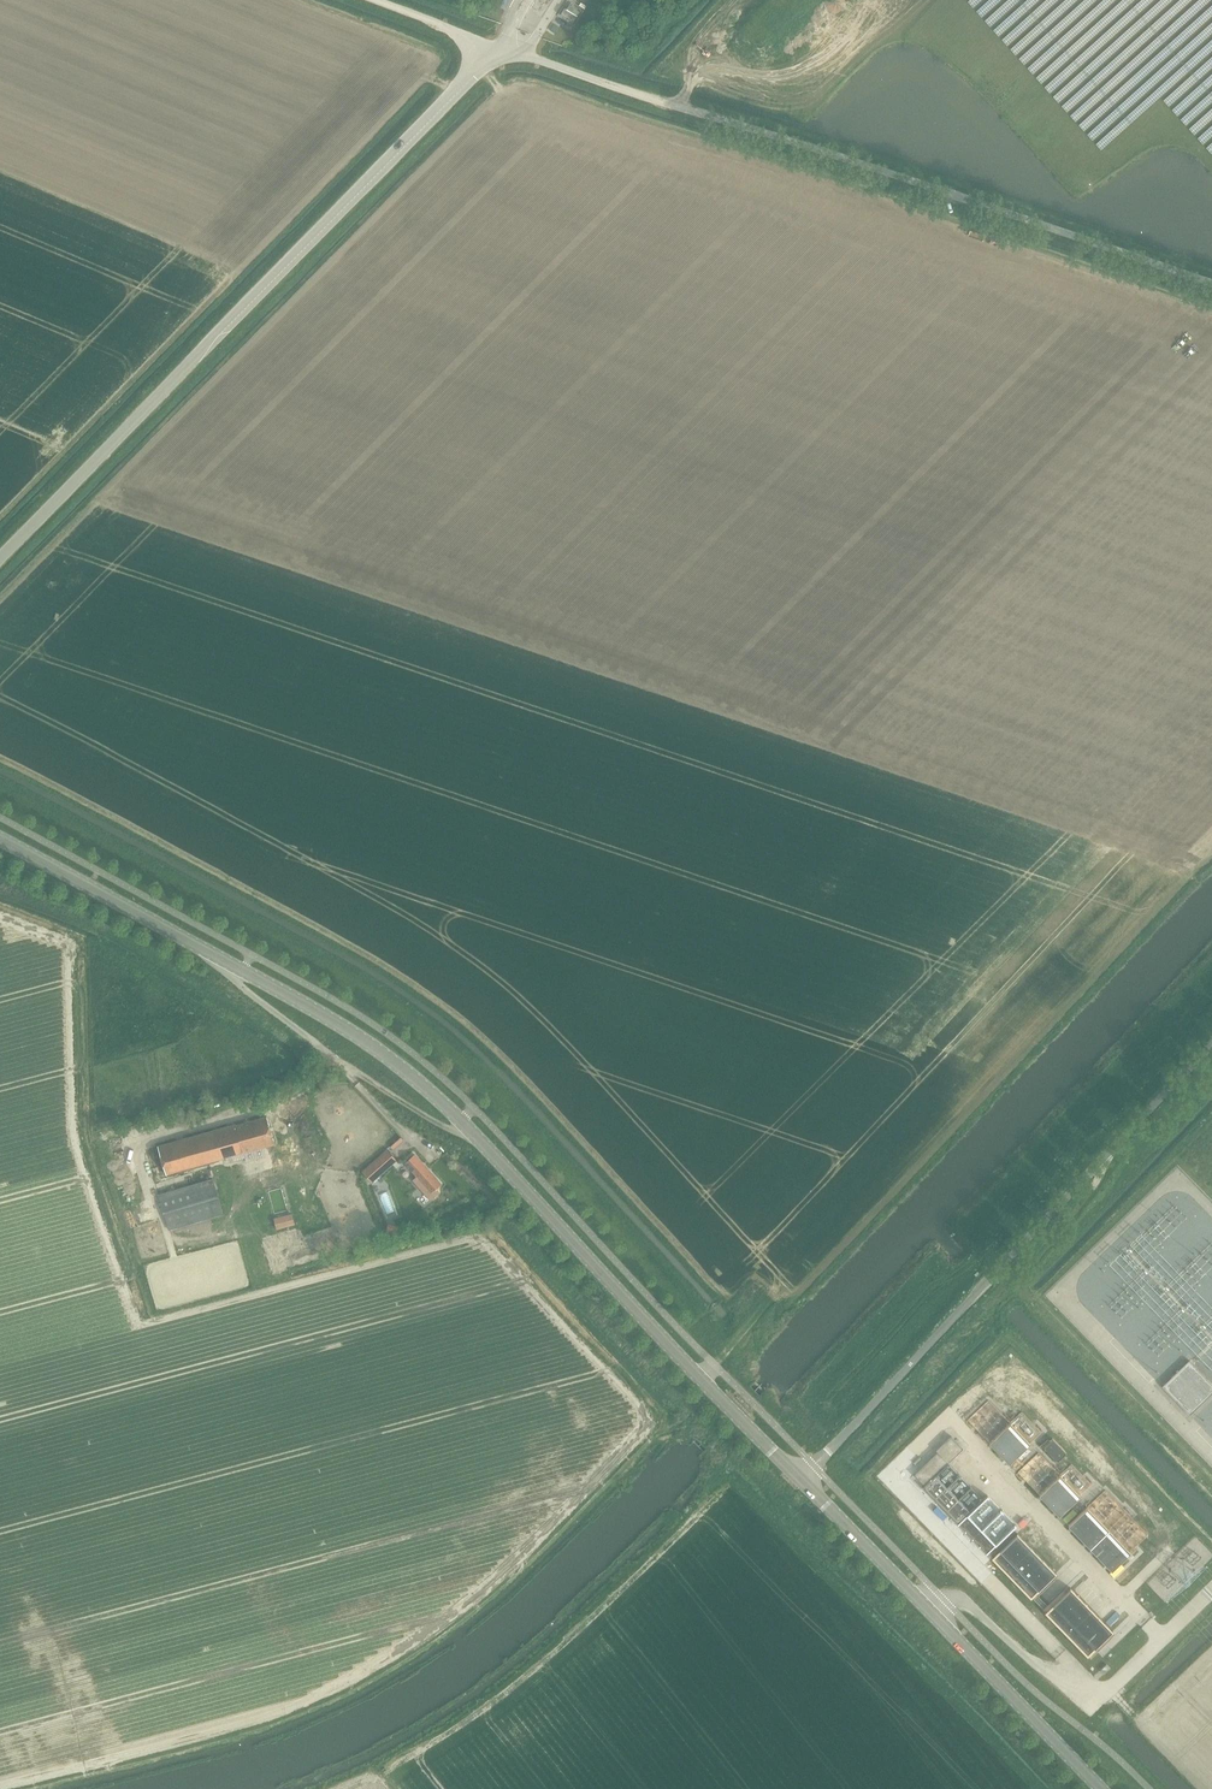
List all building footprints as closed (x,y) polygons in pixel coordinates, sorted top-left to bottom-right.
[(566,9),(564,8),(560,15),(573,23),(581,10),(570,3),(566,9)] [(243,1152),(273,1143),(266,1116),(242,1123),(241,1121),(240,1122),(240,1120),(236,1121),(237,1124),(235,1125),(234,1124),(158,1145),(167,1176),(244,1154),(243,1152)] [(386,1149),(361,1171),(371,1182),(396,1160),(386,1149)] [(439,1193),(435,1188),(436,1187),(436,1188),(437,1187),(437,1186),(440,1183),(413,1153),(403,1162),(416,1176),(412,1180),(430,1200),(439,1193)] [(244,1180),(258,1176),(253,1157),(239,1161),(244,1180)] [(168,1229),(222,1213),(212,1179),(158,1194),(168,1229)] [(1162,1386),(1190,1415),(1211,1394),(1211,1384),(1189,1360),(1162,1386)] [(1010,1423),(989,1443),(1009,1463),(1030,1443),(1010,1423)] [(958,1523),(970,1511),(958,1499),(947,1487),(935,1475),(963,1448),(950,1436),(936,1450),(937,1452),(914,1474),(925,1485),(923,1487),(958,1523)] [(1066,1453),(1053,1438),(1044,1447),(1057,1461),(1066,1453)] [(1060,1475),(1039,1495),(1059,1516),(1080,1496),(1060,1475)] [(1087,1507),(1068,1525),(1111,1570),(1130,1552),(1087,1507)] [(1017,1533),(991,1558),(1031,1599),(1056,1574),(1017,1533)] [(1070,1588),(1045,1613),(1087,1656),(1113,1631),(1070,1588)] [(1106,1664),(1100,1670),(1104,1674),(1110,1668),(1106,1664)]
